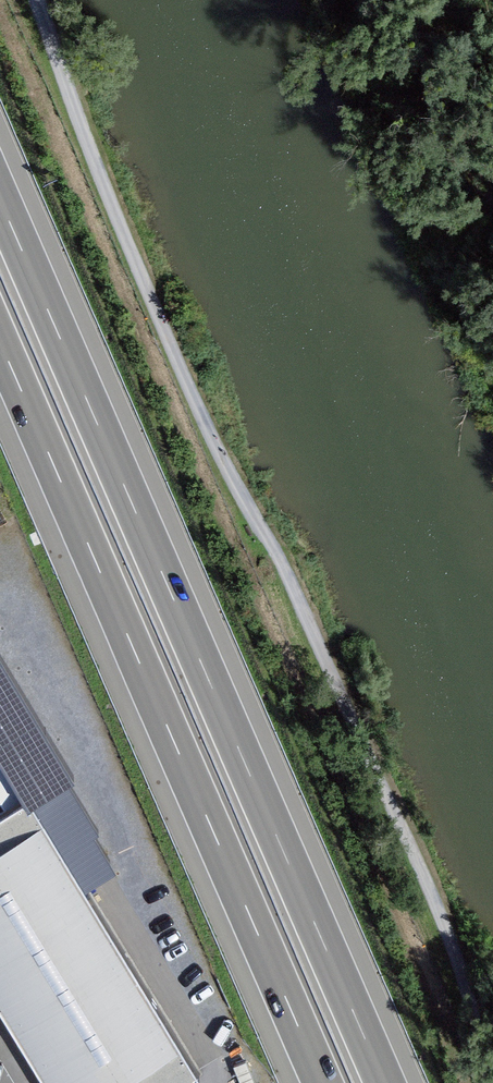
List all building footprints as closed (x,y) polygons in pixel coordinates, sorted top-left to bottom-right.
[(37,798),(0,738),(0,820),(37,798)] [(37,798),(0,820),(0,988),(59,1082),(183,1082),(206,1069),(37,798)]
